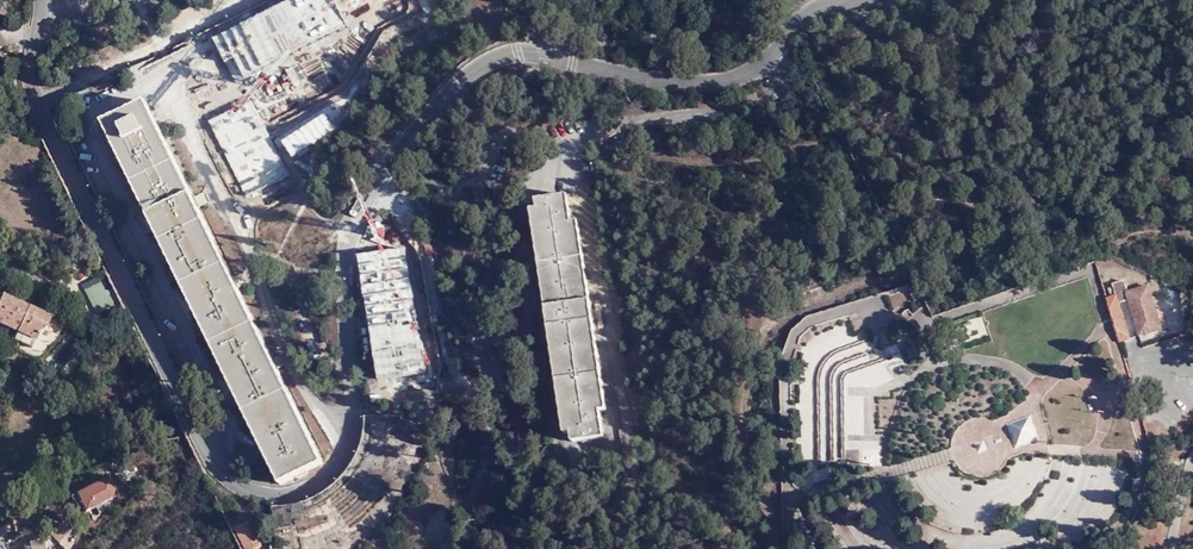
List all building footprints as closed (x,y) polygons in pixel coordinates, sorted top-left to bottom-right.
[(144,89),(101,111),(278,472),(321,451),(144,89)] [(535,196),(528,197),(563,421),(569,420),(570,430),(602,425),(598,398),(604,398),(574,209),(569,209),(565,182),(533,187),(535,196)] [(75,245),(63,231),(57,236),(69,249),(75,245)] [(431,362),(410,248),(399,250),(398,247),(369,252),(374,279),(371,279),(390,378),(428,371),(426,362),(431,362)] [(81,278),(94,305),(109,298),(96,270),(81,278)] [(1118,291),(1107,294),(1117,329),(1128,326),(1120,298),(1131,296),(1141,333),(1163,327),(1151,283),(1130,288),(1127,277),(1115,280),(1118,291)] [(19,296),(0,287),(0,316),(11,322),(7,329),(28,339),(32,331),(39,318),(42,320),(47,310),(27,300),(19,296)] [(22,290),(19,296),(27,300),(30,294),(22,290)] [(39,318),(32,331),(36,333),(42,320),(39,318)] [(1117,329),(1119,339),(1130,336),(1128,326),(1117,329)] [(1029,418),(1007,425),(1015,447),(1036,439),(1029,418)] [(118,492),(108,472),(74,487),(84,507),(118,492)] [(248,508),(232,516),(244,540),(260,533),(248,508)] [(59,519),(48,531),(24,540),(26,548),(49,548),(57,541),(66,548),(67,548),(79,536),(59,519)]
